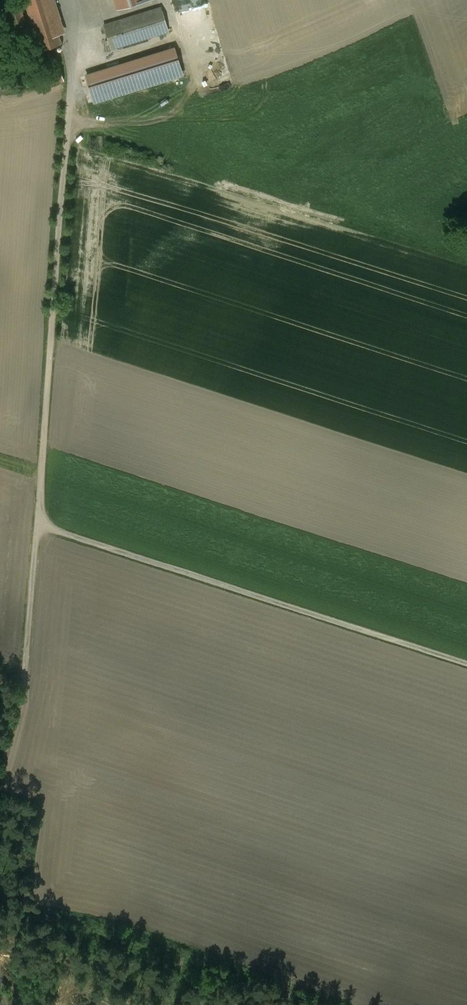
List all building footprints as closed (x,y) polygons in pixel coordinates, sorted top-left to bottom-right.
[(11,23),(23,20),(18,0),(5,0),(11,23)] [(40,50),(61,44),(47,0),(24,0),(40,50)] [(118,10),(148,0),(115,0),(118,10)] [(161,8),(104,25),(111,49),(168,31),(161,8)] [(182,46),(89,71),(97,101),(190,76),(182,46)]
